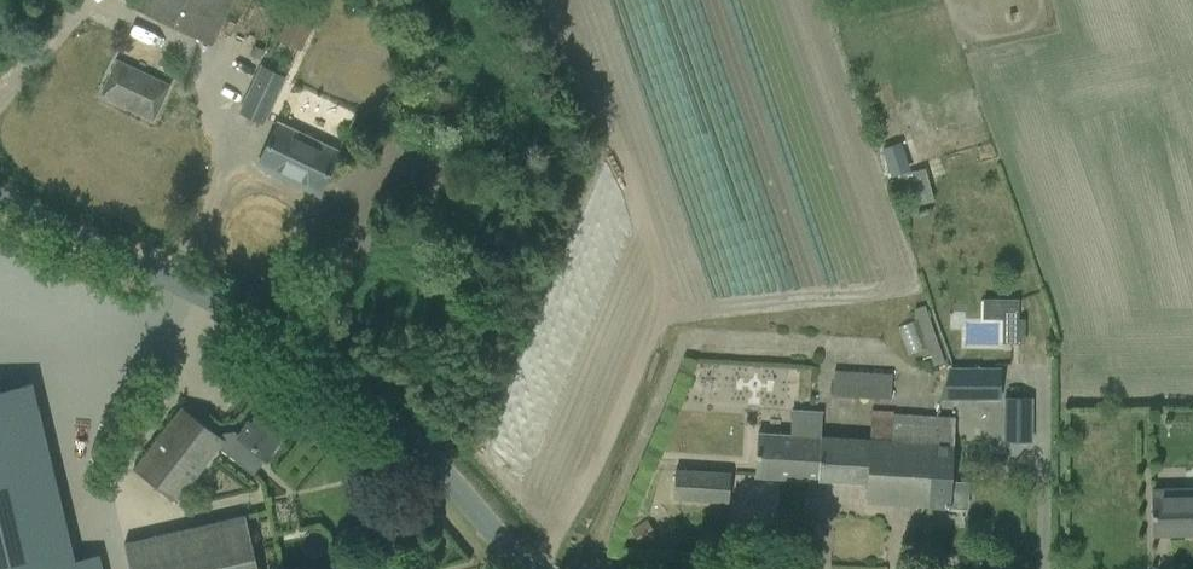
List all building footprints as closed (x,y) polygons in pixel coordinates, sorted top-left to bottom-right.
[(135,8),(212,45),(222,23),(233,0),(139,0),(135,8)] [(278,40),(284,43),(299,51),(322,3),(315,0),(296,0),(278,40)] [(255,46),(251,55),(259,59),(263,49),(255,46)] [(153,121),(169,86),(117,61),(101,96),(153,121)] [(262,123),(282,77),(262,67),(240,113),(262,123)] [(258,166),(319,194),(338,153),(278,125),(258,166)] [(910,170),(900,141),(882,147),(892,176),(910,170)] [(934,363),(945,358),(925,306),(915,309),(934,363)] [(1009,344),(1031,342),(1030,321),(1008,322),(1009,344)] [(951,367),(943,398),(1000,398),(1000,368),(951,367)] [(889,398),(891,374),(834,369),(832,393),(889,398)] [(0,392),(0,568),(88,568),(45,382),(0,392)] [(1002,440),(1032,439),(1032,399),(1002,399),(1002,440)] [(253,475),(275,447),(290,428),(264,408),(251,424),(249,422),(239,435),(234,432),(223,433),(220,438),(182,408),(134,469),(176,502),(218,448),(253,475)] [(873,441),(869,484),(867,484),(866,502),(951,508),(951,506),(966,508),(968,483),(952,482),(956,420),(894,415),(895,411),(870,410),(868,441),(873,441)] [(755,476),(804,480),(819,481),(821,438),(822,413),(791,411),(791,434),(758,432),(756,453),(755,476)] [(821,438),(819,481),(867,484),(869,484),(873,441),(868,441),(821,438)] [(676,469),(674,500),(730,503),(732,472),(676,469)] [(1152,491),(1153,536),(1192,535),(1192,532),(1192,490),(1152,491)] [(244,514),(122,542),(129,568),(257,568),(244,514)] [(647,518),(633,527),(643,542),(657,533),(647,518)]
